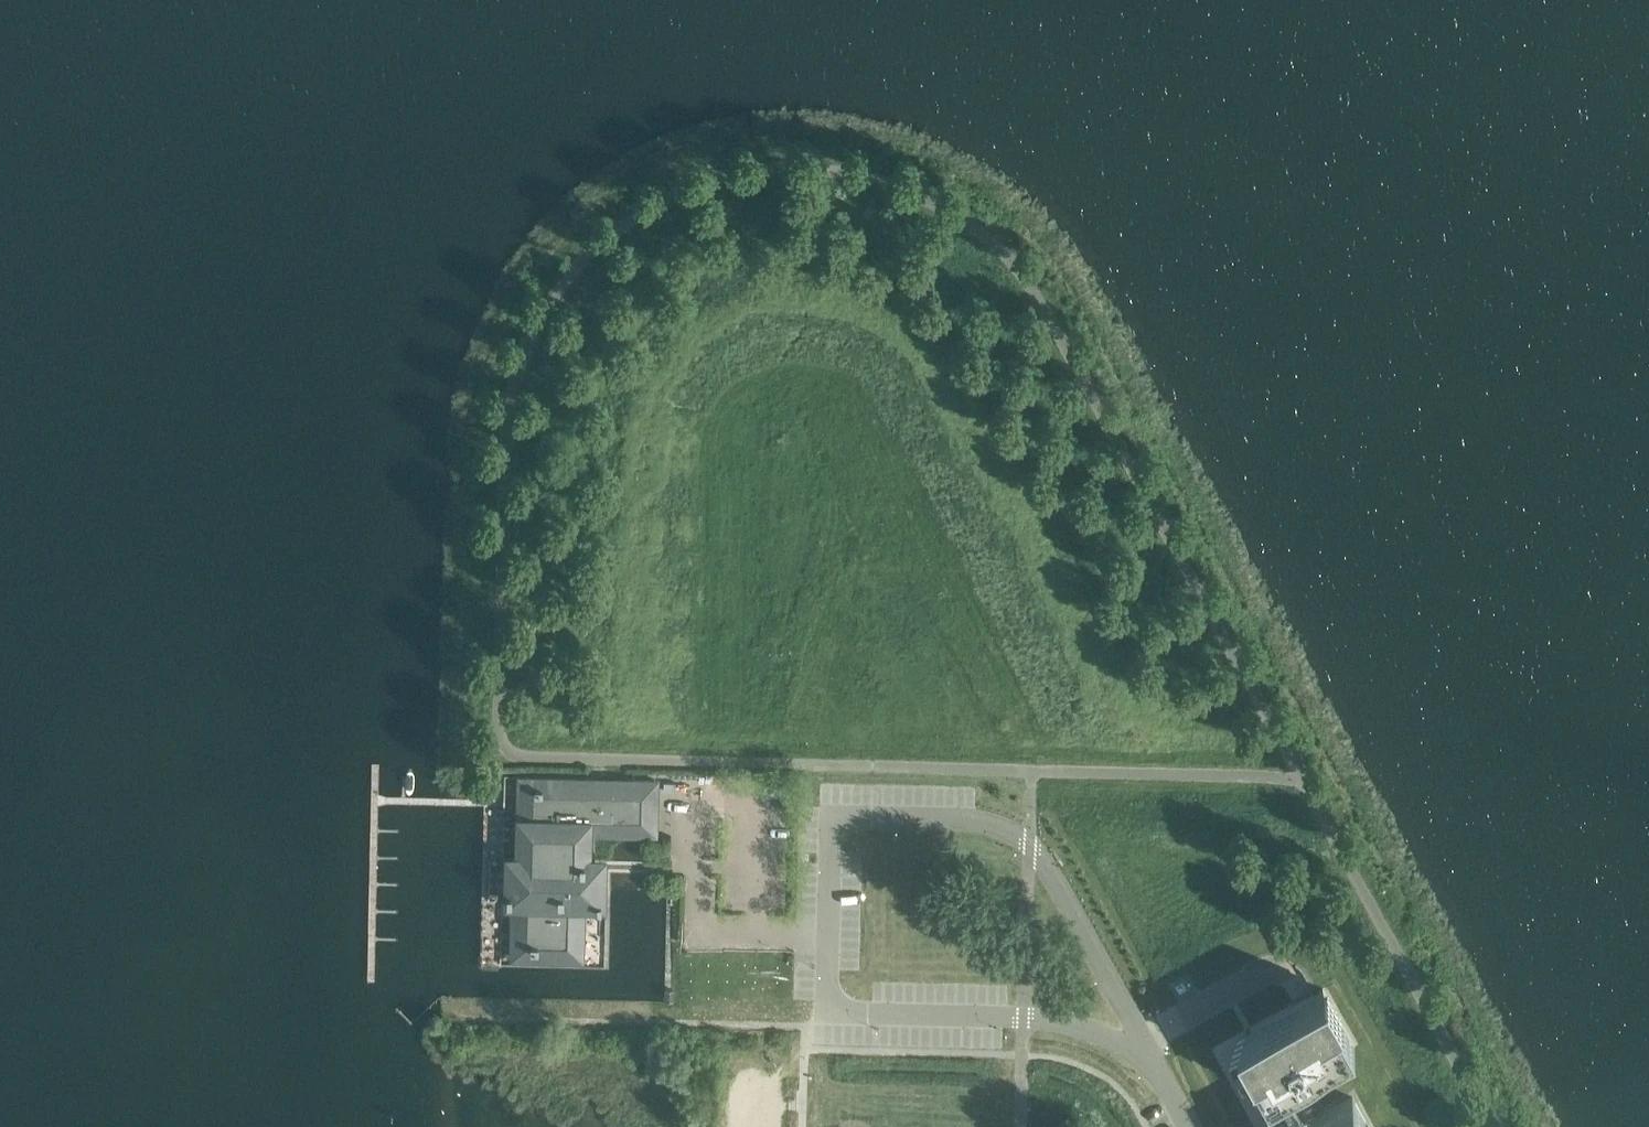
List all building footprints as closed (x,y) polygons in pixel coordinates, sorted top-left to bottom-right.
[(511,858),(510,902),(519,902),(518,946),(577,948),(578,904),(601,904),(601,899),(600,899),(600,875),(594,875),(595,860),(587,859),(588,829),(627,830),(627,832),(653,833),(654,784),(579,782),(579,789),(522,787),(520,858),(511,858)] [(1323,988),(1286,1009),(1251,1028),(1245,1031),(1254,1049),(1245,1054),(1285,1126),(1373,1126),(1371,1123),(1368,1125),(1353,1097),(1309,1121),(1288,1082),(1354,1046),(1339,1018),(1343,1015),(1327,986),(1323,988)]
